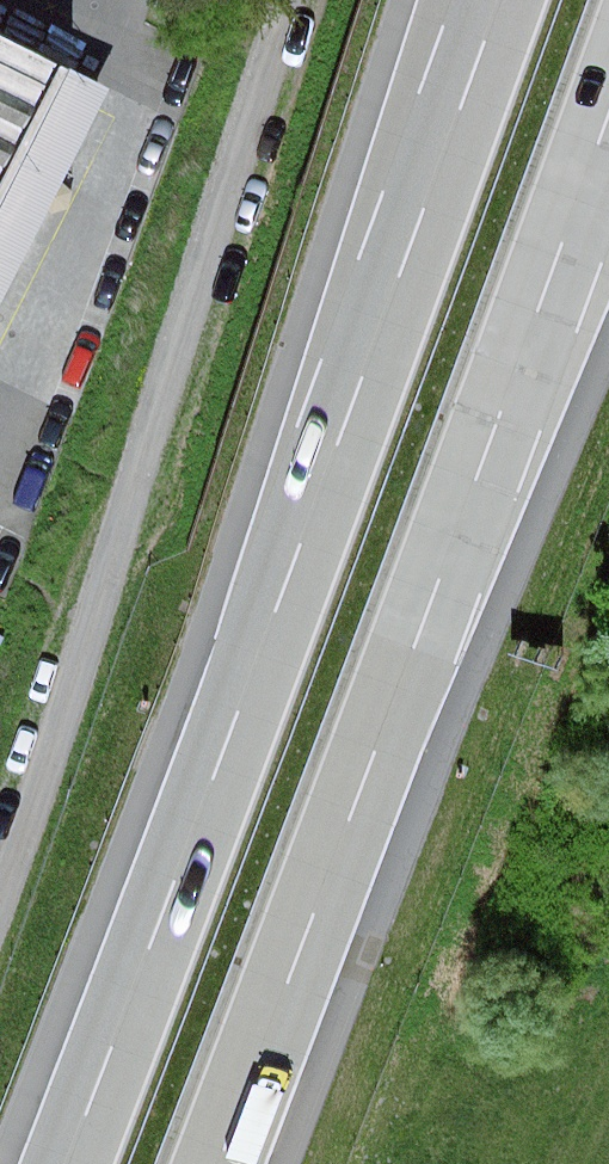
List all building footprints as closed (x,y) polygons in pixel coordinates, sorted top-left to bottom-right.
[(120,80),(0,20),(0,318),(120,80)]
